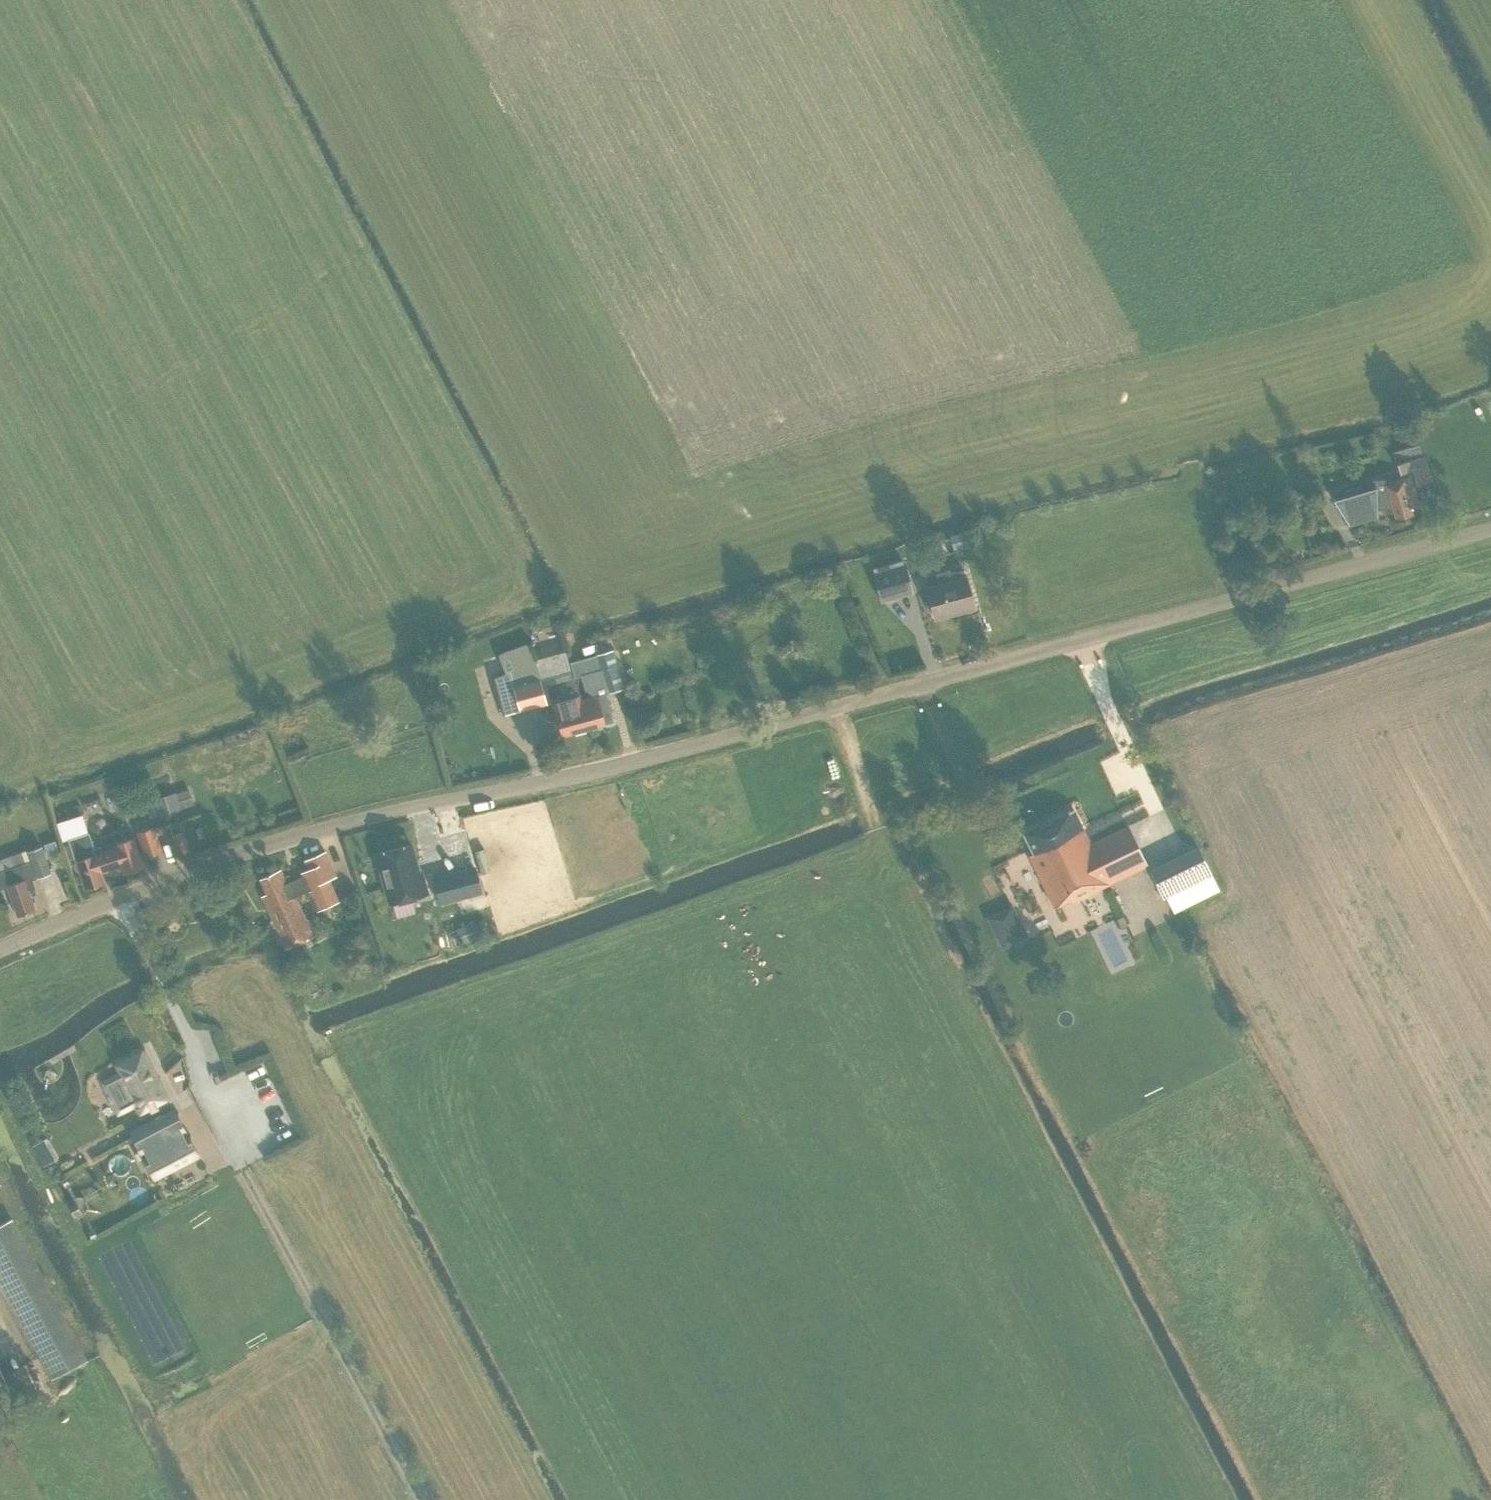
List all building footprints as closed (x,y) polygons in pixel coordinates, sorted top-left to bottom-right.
[(1432,480),(1424,454),(1396,462),(1400,474),(1412,470),(1416,485),(1432,480)] [(1411,476),(1386,483),(1384,478),(1375,478),(1375,487),(1333,499),(1349,525),(1377,518),(1377,509),(1393,508),(1396,520),(1413,515),(1412,509),(1420,507),(1411,476)] [(965,534),(954,537),(957,548),(968,546),(965,534)] [(903,560),(872,569),(881,602),(913,594),(903,560)] [(966,579),(964,572),(951,575),(950,572),(937,576),(940,587),(927,591),(935,620),(974,609),(966,579)] [(576,683),(575,683),(588,728),(613,721),(605,692),(624,687),(613,650),(595,655),(596,656),(571,663),(575,677),(582,675),(586,689),(588,689),(591,697),(581,699),(576,683)] [(572,733),(588,728),(575,683),(574,683),(571,671),(513,687),(520,710),(553,701),(562,733),(571,731),(572,733)] [(1035,853),(1031,855),(1056,909),(1072,900),(1073,902),(1148,866),(1130,827),(1093,844),(1076,809),(1026,833),(1035,853)] [(160,849),(152,827),(137,832),(145,854),(160,849)] [(69,839),(85,888),(104,882),(100,871),(123,864),(126,871),(142,865),(133,837),(114,843),(116,850),(98,856),(90,832),(69,839)] [(411,843),(376,852),(390,903),(427,893),(421,871),(419,872),(411,843)] [(18,915),(35,909),(29,891),(35,888),(32,879),(51,873),(42,846),(27,851),(26,849),(0,858),(0,888),(8,885),(18,915)] [(267,893),(261,896),(286,948),(313,935),(295,897),(309,890),(318,910),(338,901),(328,879),(336,875),(325,851),(305,860),(309,869),(302,873),(303,875),(286,883),(280,869),(260,878),(267,893)] [(1201,852),(1160,871),(1152,875),(1163,898),(1167,896),(1174,910),(1218,890),(1212,875),(1201,852)] [(475,865),(433,876),(440,902),(482,891),(475,865)] [(144,1051),(116,1065),(120,1074),(102,1082),(118,1114),(134,1106),(139,1116),(169,1101),(144,1051)] [(149,1169),(194,1146),(178,1116),(134,1139),(149,1169)] [(0,1226),(0,1280),(52,1380),(88,1361),(13,1219),(0,1226)]
